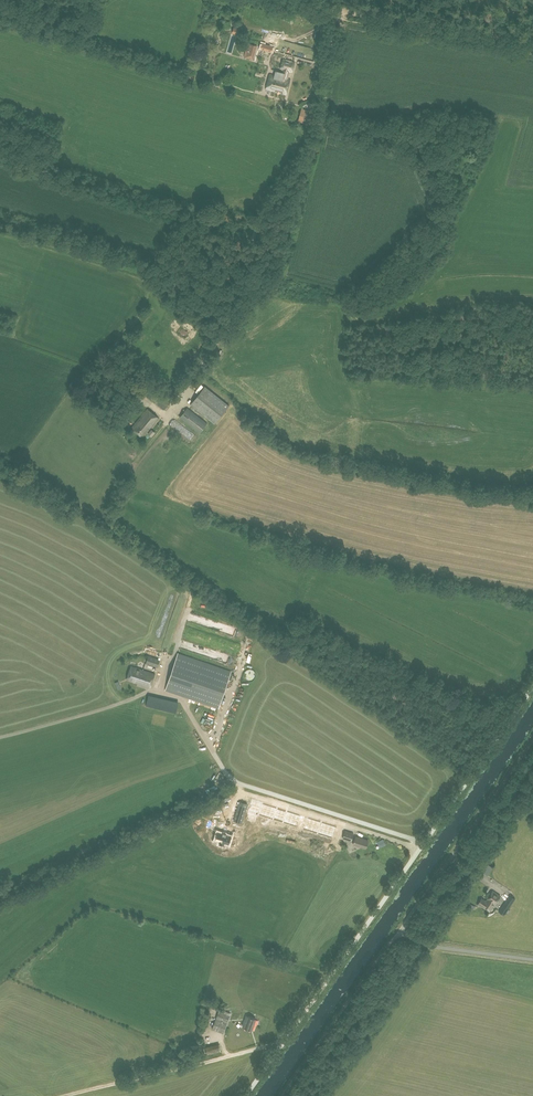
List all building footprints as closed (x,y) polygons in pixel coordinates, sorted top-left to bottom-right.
[(245,57),(252,59),(255,45),(248,43),(245,57)] [(273,48),(262,45),(261,51),(271,53),(273,48)] [(280,68),(276,70),(275,74),(270,73),(266,89),(286,94),(290,79),(288,78),(290,71),(292,72),(295,62),(283,59),(280,68)] [(302,108),(298,121),(312,124),(315,112),(302,108)] [(187,340),(191,336),(184,330),(180,335),(187,340)] [(131,387),(136,392),(141,386),(135,382),(131,387)] [(191,404),(215,424),(230,406),(205,386),(191,404)] [(133,410),(142,398),(136,393),(126,406),(133,410)] [(207,424),(188,408),(180,417),(200,433),(207,424)] [(143,437),(158,417),(147,409),(131,428),(143,437)] [(219,707),(231,672),(178,654),(166,689),(219,707)] [(160,659),(149,655),(146,664),(158,667),(160,659)] [(156,673),(144,669),(132,665),(127,678),(151,686),(156,673)] [(150,698),(147,707),(177,714),(179,707),(165,704),(164,706),(156,704),(157,700),(150,698)] [(247,803),(239,801),(234,820),(242,822),(247,803)] [(220,810),(215,830),(224,832),(228,812),(220,810)] [(216,840),(215,839),(215,840),(217,841),(219,841),(219,843),(224,844),(224,843),(229,844),(228,843),(229,840),(230,837),(231,835),(231,836),(231,835),(229,835),(226,834),(226,833),(226,834),(223,833),(223,832),(223,833),(219,832),(218,831),(217,832),(218,832),(217,835),(217,836),(216,840)] [(354,833),(345,831),(343,838),(351,840),(354,833)] [(366,848),(368,840),(356,836),(353,844),(366,848)] [(385,841),(379,844),(382,849),(388,846),(385,841)] [(483,871),(489,874),(494,867),(488,863),(483,871)] [(492,890),(486,899),(487,900),(486,901),(482,898),(477,904),(478,905),(479,904),(486,908),(489,903),(488,902),(489,901),(494,905),(500,895),(492,890)] [(504,914),(510,906),(515,898),(510,895),(505,903),(504,902),(498,911),(504,914)] [(218,1011),(212,1029),(223,1033),(230,1015),(227,1014),(228,1012),(219,1009),(218,1011)] [(256,1019),(247,1015),(243,1026),(252,1030),(256,1019)] [(219,1043),(204,1046),(206,1054),(214,1053),(221,1051),(219,1043)]
